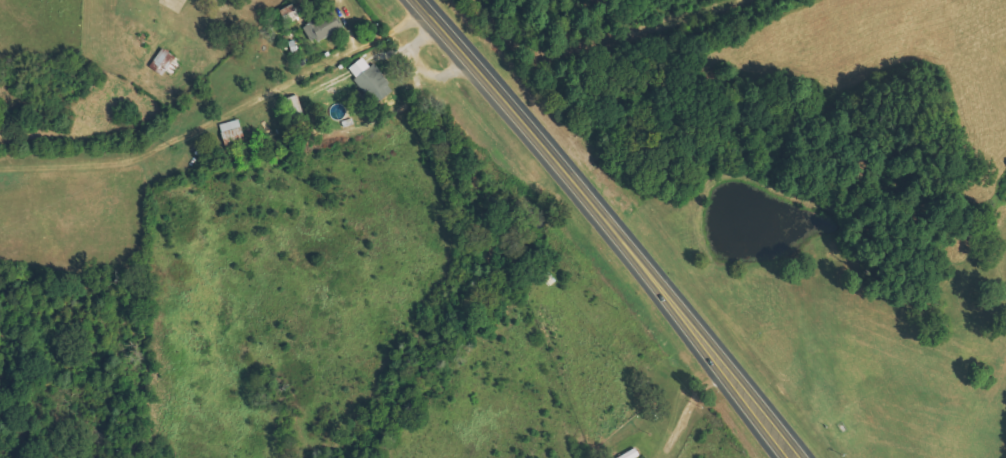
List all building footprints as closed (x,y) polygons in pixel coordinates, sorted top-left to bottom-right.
[(287,24),(301,17),(294,4),(281,11),(287,24)] [(344,29),(335,11),(303,28),(311,41),(318,38),(319,42),(344,29)] [(170,78),(182,61),(163,48),(152,65),(170,78)] [(375,63),(371,66),(365,57),(348,70),(375,106),(396,90),(375,63)]
